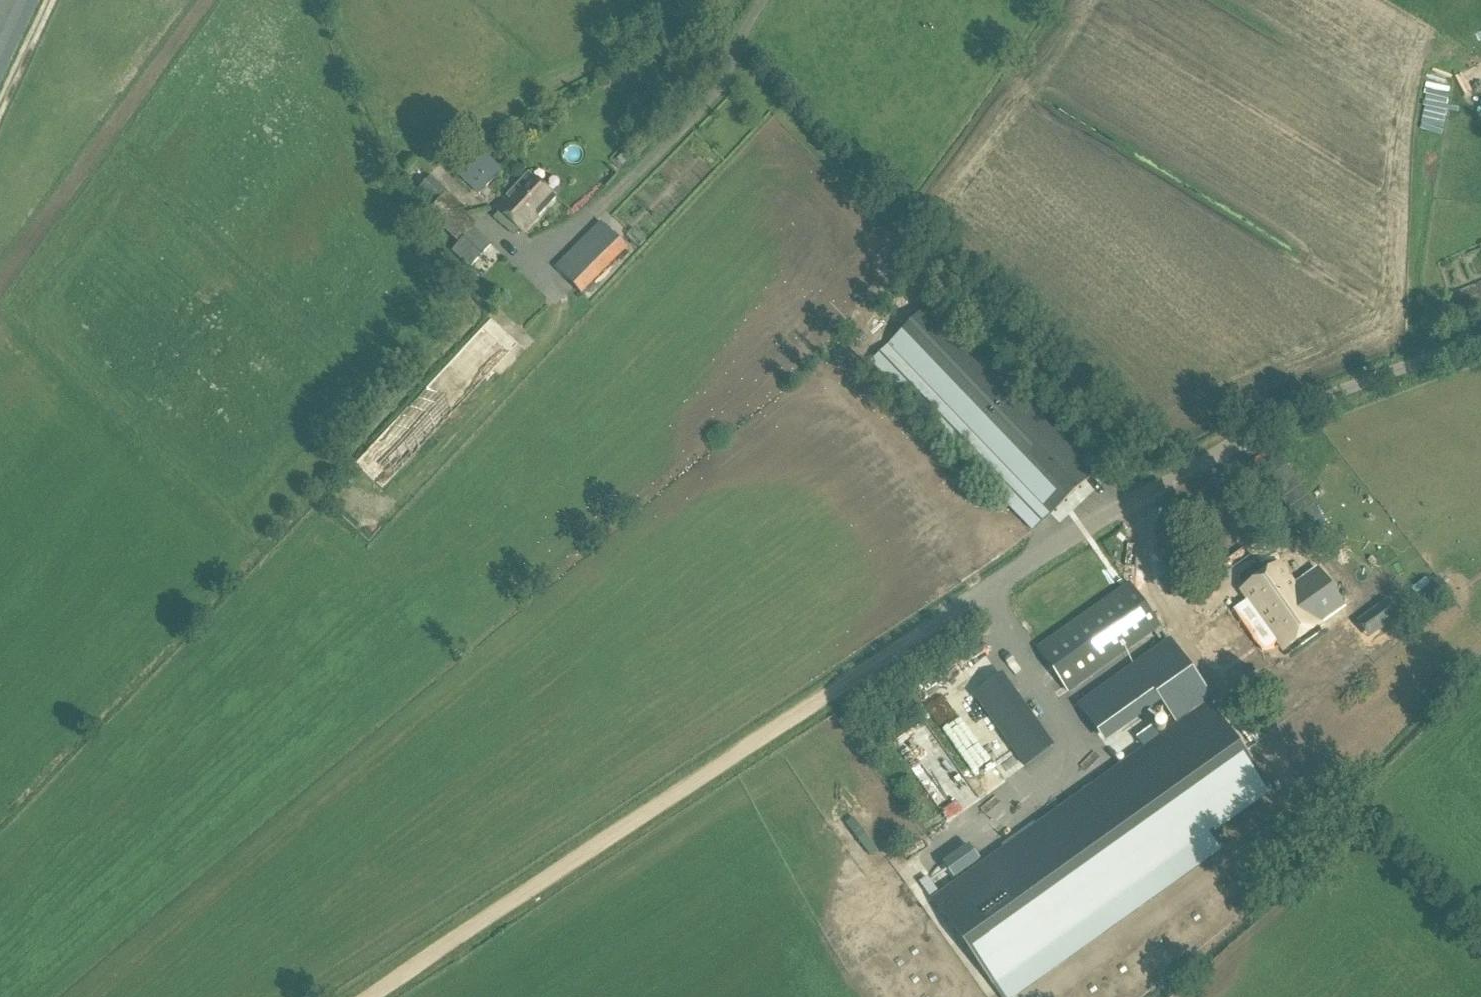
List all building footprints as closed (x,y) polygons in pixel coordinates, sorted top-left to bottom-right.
[(252,17),(245,25),(258,36),(265,28),(252,17)] [(473,143),(449,168),(477,196),(501,171),(473,143)] [(499,212),(492,220),(513,238),(520,230),(524,234),(555,199),(528,175),(497,210),(499,212)] [(600,223),(554,268),(581,295),(626,250),(600,223)] [(473,228),(458,244),(451,252),(469,269),(491,245),(473,229),(473,228)] [(1453,296),(1461,316),(1480,307),(1480,284),(1453,296)] [(929,306),(887,346),(1050,515),(1092,474),(929,306)] [(490,318),(354,464),(383,491),(519,345),(490,318)] [(1279,565),(1241,592),(1249,602),(1276,641),(1283,651),(1317,627),(1321,624),(1320,623),(1343,607),(1318,571),(1294,587),(1279,565)] [(1439,578),(1413,599),(1426,615),(1452,594),(1439,578)] [(1121,589),(1037,649),(1068,693),(1161,627),(1129,583),(1126,586),(1122,581),(1118,584),(1121,589)] [(1368,638),(1398,616),(1388,601),(1357,623),(1368,638)] [(1276,641),(1249,602),(1235,612),(1262,651),(1276,641)] [(1169,640),(1077,706),(1098,735),(1154,695),(1161,704),(1177,726),(1208,704),(1213,701),(1169,640)] [(1002,726),(1026,708),(998,669),(974,686),(1002,726)] [(1006,746),(971,696),(951,710),(986,760),(1006,746)] [(916,885),(929,903),(996,996),(1015,996),(1224,847),(1212,830),(1250,803),(1269,789),(1240,749),(1208,704),(1177,726),(1159,738),(1144,749),(936,898),(923,880),(916,885)] [(1159,738),(1152,728),(1137,739),(1144,749),(1159,738)] [(1038,757),(1021,733),(1007,743),(1024,767),(1038,757)]
